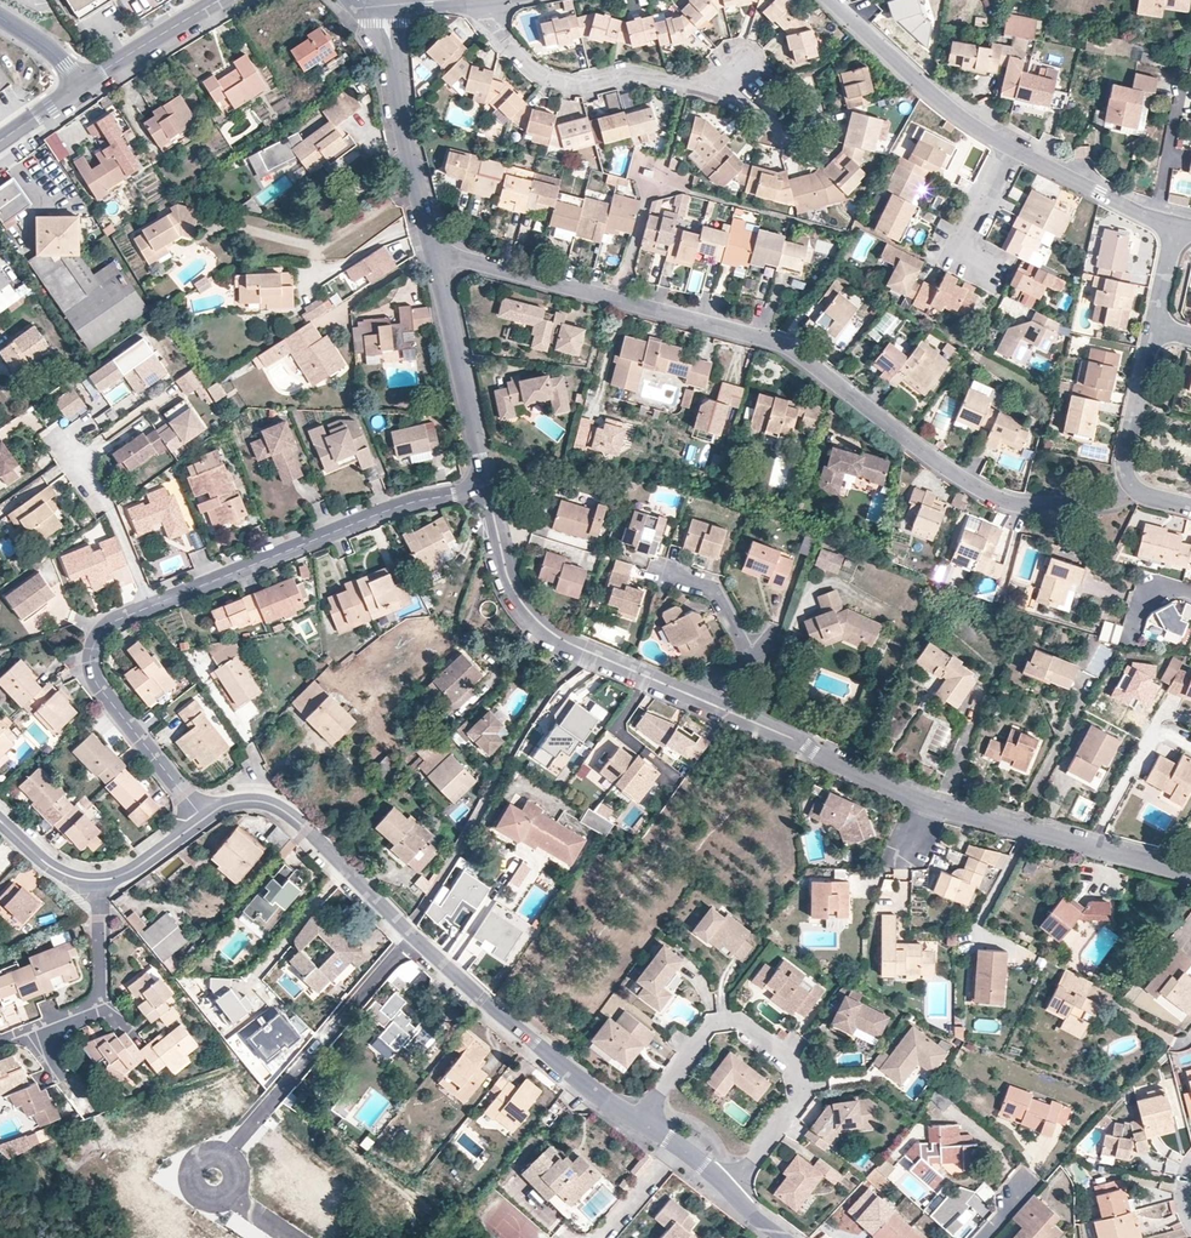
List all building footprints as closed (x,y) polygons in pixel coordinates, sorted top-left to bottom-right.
[(79,19),(110,0),(67,0),(79,19)] [(574,11),(573,0),(566,0),(561,1),(562,12),(574,11)] [(721,0),(691,0),(689,2),(680,11),(682,13),(682,14),(696,27),(696,28),(706,19),(707,20),(717,10),(716,8),(723,7),(723,6),(721,0)] [(757,2),(755,7),(755,8),(764,10),(762,11),(772,21),(774,20),(782,29),(797,15),(798,13),(790,5),(786,0),(757,0),(757,2)] [(1188,0),(1138,0),(1136,12),(1159,15),(1161,7),(1186,10),(1188,0)] [(609,17),(603,15),(594,13),(575,17),(575,18),(580,37),(587,36),(587,38),(602,41),(602,39),(614,42),(614,39),(620,21),(620,20),(609,17)] [(108,37),(124,27),(116,14),(99,25),(108,37)] [(696,27),(682,14),(679,16),(671,18),(664,20),(652,22),(656,38),(658,45),(670,43),(671,45),(685,41),(685,37),(696,28),(696,27)] [(580,37),(575,18),(575,17),(574,15),(558,19),(551,21),(539,23),(545,46),(557,43),(557,45),(573,42),(572,39),(580,37)] [(650,15),(639,18),(633,19),(625,21),(620,20),(620,21),(614,39),(629,44),(630,47),(646,43),(645,40),(656,38),(652,22),(651,15),(650,15)] [(810,29),(797,15),(782,29),(788,34),(784,35),(788,50),(791,50),(793,61),(816,55),(814,44),(812,37),(810,29)] [(1002,15),(1000,35),(1026,38),(1033,39),(1035,19),(1002,15)] [(975,17),(974,26),(984,27),(985,18),(975,17)] [(320,28),(307,36),(309,38),(290,50),(304,70),(323,58),(324,61),(336,53),(320,28)] [(467,50),(461,44),(458,47),(448,36),(444,32),(425,51),(445,71),(461,56),(467,50)] [(451,33),(448,36),(458,47),(461,44),(451,33)] [(1130,40),(1117,38),(1117,39),(1115,56),(1128,58),(1130,40)] [(951,40),(949,53),(962,55),(960,65),(960,66),(995,73),(999,45),(991,43),(990,48),(979,46),(979,45),(951,40)] [(962,55),(949,53),(947,62),(960,65),(962,55)] [(1142,53),(1140,61),(1160,65),(1164,66),(1166,57),(1142,53)] [(203,81),(217,103),(227,96),(231,103),(251,90),(254,95),(267,88),(246,54),(233,62),(237,67),(218,80),(214,74),(203,81)] [(1020,71),(1022,59),(1008,55),(999,94),(1014,98),(1020,71)] [(490,80),(493,70),(483,68),(483,71),(477,69),(477,66),(470,65),(461,56),(445,71),(440,77),(449,86),(461,76),(465,80),(463,91),(474,93),(476,91),(486,94),(490,80)] [(837,74),(847,109),(869,103),(866,93),(873,92),(865,66),(837,74)] [(1044,76),(1020,71),(1014,98),(1049,106),(1052,90),(1056,70),(1047,67),(1044,76)] [(9,84),(0,71),(0,90),(9,84)] [(1153,96),(1157,77),(1135,73),(1131,87),(1112,84),(1109,96),(1108,96),(1105,111),(1095,109),(1092,126),(1102,128),(1102,127),(1103,122),(1135,128),(1143,96),(1148,97),(1149,95),(1153,96)] [(521,98),(516,93),(506,83),(490,80),(486,94),(484,102),(488,102),(494,109),(497,107),(508,118),(513,114),(525,102),(521,98)] [(417,90),(419,98),(428,89),(424,83),(417,90)] [(363,107),(351,88),(338,97),(339,99),(323,110),(330,120),(302,139),(298,129),(260,147),(269,166),(299,152),(311,170),(321,164),(326,160),(328,163),(356,145),(348,133),(346,135),(338,124),(363,107)] [(227,96),(217,103),(224,114),(254,95),(251,90),(231,103),(227,96)] [(1065,93),(1052,90),(1049,106),(1061,108),(1065,93)] [(633,104),(629,91),(606,98),(609,111),(633,104)] [(179,93),(164,103),(167,108),(155,115),(144,121),(158,144),(186,127),(197,120),(179,93)] [(525,102),(513,114),(526,125),(524,131),(550,137),(553,124),(556,115),(531,109),(525,102)] [(167,108),(164,103),(153,111),(155,115),(167,108)] [(497,107),(494,109),(491,113),(502,125),(508,118),(497,107)] [(650,107),(624,114),(625,117),(651,110),(650,107)] [(651,110),(625,117),(630,137),(634,149),(638,150),(639,148),(635,135),(656,130),(651,110)] [(625,117),(624,114),(623,111),(588,120),(594,143),(603,141),(603,142),(630,137),(625,117)] [(881,120),(850,111),(842,143),(863,148),(873,151),(876,137),(881,120)] [(106,188),(139,167),(120,136),(122,134),(110,114),(87,128),(93,137),(102,131),(111,145),(103,150),(97,154),(95,155),(100,162),(92,168),(84,155),(74,161),(98,198),(108,192),(106,188)] [(588,120),(586,116),(556,125),(553,124),(550,137),(549,141),(548,146),(561,149),(571,147),(571,149),(594,143),(588,120)] [(719,135),(716,131),(705,120),(694,117),(686,148),(692,150),(705,162),(724,144),(728,139),(722,133),(719,135)] [(881,120),(876,137),(885,139),(889,122),(881,120)] [(952,125),(947,122),(943,127),(952,132),(955,127),(952,125)] [(1134,134),(1135,128),(1103,122),(1102,127),(1134,134)] [(937,164),(943,152),(938,149),(943,138),(916,125),(910,135),(918,139),(907,160),(933,173),(939,176),(944,167),(940,166),(937,164)] [(190,134),(186,127),(158,144),(163,152),(190,134)] [(549,141),(550,137),(524,131),(523,135),(549,141)] [(59,163),(70,155),(55,133),(44,140),(59,163)] [(645,148),(661,148),(661,137),(646,137),(645,148)] [(938,149),(943,152),(947,154),(950,155),(955,145),(943,138),(938,149)] [(863,148),(842,143),(840,150),(821,170),(846,195),(859,181),(858,179),(864,172),(858,167),(863,148)] [(728,155),(732,152),(724,144),(705,162),(700,167),(698,169),(712,183),(722,186),(733,176),(737,180),(736,183),(745,185),(746,182),(750,166),(743,163),(741,168),(728,155)] [(269,166),(260,147),(250,151),(259,170),(269,166)] [(705,162),(692,150),(688,155),(700,167),(705,162)] [(481,157),(468,153),(467,156),(449,151),(444,168),(446,175),(462,179),(462,183),(460,190),(472,193),(481,157)] [(741,168),(743,163),(732,152),(728,155),(741,168)] [(947,154),(943,152),(937,164),(940,166),(947,154)] [(907,160),(900,156),(896,163),(897,163),(883,189),(891,193),(911,202),(915,194),(924,178),(930,180),(933,173),(907,160)] [(507,165),(481,157),(472,193),(488,198),(490,194),(499,197),(505,172),(507,165)] [(326,160),(321,164),(328,174),(333,170),(328,163),(326,160)] [(534,172),(507,165),(505,172),(532,180),(532,178),(534,172)] [(750,166),(746,182),(755,184),(753,195),(794,205),(788,178),(785,170),(776,172),(750,166)] [(821,170),(818,167),(812,173),(788,178),(794,205),(795,207),(806,205),(808,209),(850,198),(846,195),(821,170)] [(944,167),(939,176),(950,182),(955,173),(944,167)] [(644,169),(642,175),(650,177),(652,171),(644,169)] [(1009,193),(1017,172),(1010,169),(1001,190),(1009,193)] [(525,207),(532,180),(505,172),(499,197),(514,201),(513,204),(525,207)] [(560,178),(534,172),(532,178),(558,185),(560,178)] [(617,176),(608,174),(605,183),(615,185),(616,181),(617,176)] [(558,185),(532,178),(532,180),(525,207),(523,212),(533,214),(534,210),(551,216),(555,199),(558,185)] [(924,178),(915,194),(920,197),(930,180),(924,178)] [(0,188),(0,218),(3,222),(13,215),(30,203),(13,179),(0,188)] [(755,184),(746,182),(745,185),(743,192),(753,195),(755,184)] [(603,193),(586,189),(583,197),(601,201),(603,193)] [(1017,216),(1044,230),(1059,238),(1069,215),(1052,206),(1055,201),(1031,189),(1017,216)] [(1165,200),(1183,205),(1185,197),(1167,192),(1165,200)] [(630,233),(638,200),(613,193),(610,204),(604,226),(618,230),(630,233)] [(916,204),(911,202),(891,193),(873,228),(897,240),(905,223),(906,224),(916,204)] [(499,197),(498,199),(498,202),(513,206),(512,209),(523,212),(525,207),(513,204),(514,201),(499,197)] [(610,204),(601,201),(583,197),(581,207),(575,232),(574,235),(599,242),(602,231),(604,226),(610,204)] [(563,202),(555,199),(551,216),(549,225),(551,225),(575,232),(581,207),(572,204),(563,202)] [(649,211),(658,215),(663,203),(654,199),(649,211)] [(707,202),(704,216),(709,217),(712,204),(707,202)] [(144,232),(134,238),(147,259),(167,246),(164,242),(171,239),(182,233),(193,235),(199,210),(175,204),(171,207),(173,211),(143,229),(144,232)] [(661,218),(648,214),(641,240),(654,244),(655,240),(668,245),(673,227),(676,214),(663,210),(661,218)] [(13,215),(3,222),(7,228),(17,221),(13,215)] [(79,216),(38,216),(37,254),(28,259),(89,348),(148,308),(122,270),(120,271),(101,284),(95,273),(78,251),(79,216)] [(1017,216),(1011,227),(1015,228),(1004,250),(1021,259),(1026,262),(1038,240),(1039,241),(1044,230),(1017,216)] [(575,232),(551,225),(548,235),(569,241),(570,234),(574,235),(575,232)] [(728,232),(701,225),(699,233),(694,251),(704,254),(702,257),(720,262),(728,232)] [(618,230),(604,226),(602,231),(617,234),(618,230)] [(756,232),(729,226),(728,232),(720,262),(737,267),(738,264),(747,266),(748,262),(756,232)] [(699,233),(673,227),(668,245),(664,260),(673,262),(675,257),(691,262),(694,251),(699,233)] [(1011,227),(1000,248),(1004,250),(1015,228),(1011,227)] [(757,228),(756,232),(748,262),(762,266),(763,262),(776,265),(783,240),(784,236),(757,228)] [(1106,277),(1127,282),(1130,273),(1124,272),(1127,253),(1125,253),(1128,236),(1116,233),(1116,231),(1103,228),(1095,266),(1108,269),(1106,277)] [(806,246),(809,234),(800,232),(797,243),(806,246)] [(797,243),(783,240),(776,265),(799,270),(803,259),(806,246),(797,243)] [(1040,241),(1039,241),(1038,240),(1026,262),(1030,264),(1037,251),(1036,250),(1040,241)] [(922,261),(885,242),(878,257),(895,265),(885,284),(914,298),(921,284),(914,281),(922,261)] [(167,246),(147,259),(150,264),(170,251),(167,246)] [(371,282),(397,266),(383,246),(352,266),(360,279),(366,274),(371,282)] [(812,248),(806,246),(803,259),(809,260),(812,248)] [(675,257),(673,262),(690,267),(691,262),(675,257)] [(1026,262),(1021,259),(1008,284),(1014,287),(1008,298),(1016,301),(1022,290),(1039,299),(1045,285),(1049,287),(1054,276),(1038,268),(1030,264),(1026,262)] [(114,260),(95,273),(101,284),(120,271),(114,260)] [(1038,268),(1054,276),(1057,271),(1040,263),(1038,268)] [(360,279),(352,266),(347,270),(354,282),(360,279)] [(9,282),(0,269),(0,288),(9,282)] [(956,278),(945,272),(938,287),(923,281),(921,284),(914,298),(911,305),(925,312),(928,305),(940,311),(942,307),(966,318),(977,295),(972,293),(975,287),(964,282),(963,283),(960,282),(959,285),(954,282),(956,278)] [(293,273),(246,274),(247,303),(260,302),(267,302),(267,307),(293,307),(293,273)] [(1106,277),(1093,275),(1091,288),(1095,289),(1092,303),(1106,306),(1103,322),(1117,325),(1119,317),(1121,317),(1122,310),(1129,311),(1135,284),(1127,282),(1106,277)] [(195,284),(200,293),(213,286),(208,277),(195,284)] [(824,307),(822,310),(833,318),(830,322),(824,330),(834,337),(857,306),(837,292),(842,286),(834,279),(816,303),(824,307)] [(24,293),(9,304),(13,308),(27,297),(24,293)] [(542,309),(500,298),(496,315),(508,318),(512,319),(534,325),(532,335),(535,336),(532,347),(545,350),(548,342),(556,345),(555,348),(574,353),(580,329),(560,323),(563,315),(552,312),(552,314),(548,313),(547,320),(540,318),(542,311),(542,309)] [(333,312),(329,299),(302,307),(306,320),(333,312)] [(1010,310),(999,304),(998,307),(1009,313),(1010,310)] [(401,323),(391,324),(382,324),(382,319),(375,320),(375,318),(364,320),(364,322),(358,321),(358,326),(353,327),(355,353),(366,351),(367,355),(383,353),(382,349),(405,348),(405,349),(415,348),(413,329),(432,328),(429,307),(412,308),(411,305),(399,306),(401,323)] [(936,317),(940,311),(928,305),(925,312),(936,317)] [(833,318),(822,310),(819,314),(830,322),(833,318)] [(1127,318),(1129,311),(1122,310),(1121,317),(1127,318)] [(548,313),(542,311),(540,318),(547,320),(548,313)] [(1058,323),(1035,311),(1031,320),(1006,327),(995,351),(1023,364),(1030,350),(1025,346),(1027,342),(1045,351),(1049,343),(1054,342),(1058,323)] [(311,321),(283,339),(313,385),(345,364),(326,334),(321,338),(311,321)] [(28,358),(30,362),(51,347),(35,325),(0,349),(13,368),(28,358)] [(945,341),(936,335),(934,337),(943,344),(945,341)] [(677,347),(657,342),(644,339),(644,341),(621,336),(615,355),(612,354),(610,361),(614,362),(608,384),(632,390),(638,365),(661,371),(662,369),(684,375),(682,381),(692,384),(702,386),(708,363),(697,359),(688,357),(687,363),(674,360),(677,347)] [(136,395),(166,374),(142,339),(88,377),(99,392),(123,376),(136,395)] [(949,362),(920,340),(907,357),(888,382),(894,387),(902,377),(924,394),(949,362)] [(888,382),(907,357),(887,342),(873,359),(885,368),(882,372),(876,380),(884,387),(888,382)] [(275,344),(258,355),(262,362),(265,367),(282,357),(275,344)] [(948,345),(943,350),(956,359),(960,353),(948,345)] [(1082,384),(1075,382),(1074,382),(1071,395),(1096,399),(1099,400),(1108,402),(1119,354),(1090,348),(1087,360),(1082,384)] [(258,355),(253,358),(258,365),(262,362),(258,355)] [(32,365),(30,362),(28,358),(13,368),(11,370),(16,376),(32,365)] [(1082,384),(1087,360),(1081,358),(1075,382),(1082,384)] [(870,363),(882,372),(885,368),(873,359),(870,363)] [(195,371),(176,379),(185,397),(203,389),(195,371)] [(517,380),(508,383),(504,383),(505,388),(493,391),(500,419),(512,416),(509,405),(521,402),(522,404),(550,398),(553,412),(568,409),(560,376),(546,379),(545,375),(518,381),(517,380)] [(740,387),(718,381),(713,400),(706,398),(698,402),(691,425),(717,433),(725,402),(735,405),(740,387)] [(214,382),(207,387),(215,401),(223,397),(214,382)] [(682,388),(678,404),(686,407),(690,390),(682,388)] [(989,429),(1000,404),(988,399),(990,396),(967,388),(954,419),(966,424),(977,428),(978,425),(989,429)] [(84,406),(71,389),(53,402),(65,419),(84,406)] [(1009,394),(1005,392),(1000,404),(989,429),(983,445),(994,450),(998,441),(1000,437),(1021,447),(1025,448),(1027,442),(1024,441),(1027,431),(1017,427),(1013,425),(1016,417),(1019,407),(1007,401),(1009,394)] [(815,434),(822,407),(806,402),(806,404),(804,410),(785,405),(787,400),(774,395),(773,397),(758,393),(748,427),(764,432),(765,429),(778,433),(789,436),(796,415),(803,417),(800,428),(815,434)] [(1071,395),(1070,394),(1062,429),(1072,431),(1088,434),(1096,399),(1071,395)] [(159,435),(171,452),(204,428),(184,399),(164,414),(170,422),(172,425),(159,435)] [(1099,400),(1096,399),(1088,434),(1091,434),(1099,400)] [(804,410),(806,404),(787,400),(785,405),(804,410)] [(590,426),(593,417),(578,413),(571,443),(585,446),(590,426)] [(625,422),(606,418),(605,423),(596,428),(590,426),(585,446),(601,450),(605,457),(626,443),(621,436),(625,422)] [(356,420),(338,419),(326,424),(330,434),(326,435),(321,423),(307,429),(324,468),(337,463),(335,459),(334,454),(352,447),(354,451),(361,468),(373,463),(356,420)] [(965,429),(966,424),(954,419),(952,423),(965,429)] [(159,435),(172,425),(170,422),(157,432),(159,435)] [(295,445),(285,422),(262,431),(265,438),(251,444),(258,461),(269,456),(272,455),(278,453),(289,482),(302,477),(300,472),(290,447),(295,445)] [(434,430),(426,432),(424,426),(391,435),(398,460),(410,457),(431,452),(432,456),(441,454),(434,430)] [(157,432),(155,429),(145,436),(142,432),(112,454),(119,463),(122,460),(129,470),(155,452),(157,454),(168,447),(159,435),(157,432)] [(1020,451),(1021,447),(1000,437),(998,441),(1020,451)] [(0,439),(0,476),(7,485),(19,476),(12,467),(8,462),(7,461),(6,461),(5,461),(4,461),(4,462),(0,456),(9,451),(0,439)] [(831,444),(818,491),(836,496),(843,469),(857,473),(856,477),(881,484),(888,459),(831,444)] [(352,447),(334,454),(335,459),(354,451),(352,447)] [(225,471),(216,450),(200,456),(202,461),(194,464),(196,468),(189,471),(191,476),(187,477),(195,496),(199,504),(204,502),(207,510),(214,527),(231,520),(236,525),(242,522),(243,515),(246,514),(237,491),(228,495),(223,484),(232,480),(228,469),(225,471)] [(18,464),(9,451),(0,456),(4,462),(4,461),(5,461),(6,461),(7,461),(8,462),(12,467),(18,464)] [(432,456),(431,452),(410,457),(412,466),(433,461),(432,456)] [(289,482),(278,453),(272,455),(278,469),(284,484),(289,482)] [(122,460),(119,463),(116,465),(123,475),(129,470),(122,460)] [(337,463),(324,468),(325,471),(338,466),(337,463)] [(194,464),(184,468),(187,477),(191,476),(189,471),(196,468),(194,464)] [(237,491),(232,480),(223,484),(228,495),(237,491)] [(45,500),(51,497),(57,493),(50,484),(9,512),(16,521),(20,519),(28,529),(31,528),(41,541),(63,525),(54,511),(45,500)] [(177,501),(169,497),(165,487),(146,495),(150,504),(145,507),(143,503),(127,509),(137,533),(153,526),(152,524),(152,522),(161,518),(162,520),(170,540),(190,532),(177,501)] [(910,502),(906,514),(915,517),(912,524),(914,525),(934,533),(945,507),(932,502),(935,493),(927,489),(925,492),(914,487),(907,501),(910,502)] [(963,494),(956,489),(951,504),(957,507),(963,494)] [(59,508),(51,497),(45,500),(54,511),(59,508)] [(561,499),(552,528),(587,539),(589,532),(598,535),(607,506),(598,503),(596,510),(561,499)] [(207,510),(204,502),(199,504),(198,504),(201,512),(207,510)] [(658,518),(634,510),(629,527),(626,527),(621,541),(623,541),(632,545),(636,546),(635,550),(648,554),(648,552),(655,555),(660,541),(657,540),(658,534),(662,535),(668,518),(659,516),(658,518)] [(442,516),(431,522),(433,525),(443,520),(442,516)] [(692,518),(684,543),(699,548),(697,553),(717,559),(727,529),(692,518)] [(20,519),(16,521),(23,532),(28,529),(20,519)] [(433,525),(431,522),(413,531),(411,529),(402,534),(425,576),(445,566),(443,561),(453,556),(446,542),(454,538),(443,520),(433,525)] [(976,533),(979,525),(967,520),(964,528),(976,533)] [(976,533),(964,528),(950,561),(984,573),(1001,529),(981,521),(979,525),(976,533)] [(1144,525),(1166,531),(1166,528),(1145,522),(1144,525)] [(934,533),(914,525),(911,529),(932,538),(934,533)] [(1166,531),(1144,525),(1137,555),(1186,567),(1187,561),(1190,545),(1190,544),(1179,541),(1180,534),(1166,531)] [(153,526),(137,533),(138,536),(154,529),(153,526)] [(31,528),(28,529),(37,543),(41,541),(31,528)] [(125,560),(115,536),(98,543),(100,548),(92,552),(89,544),(60,557),(70,581),(80,576),(86,574),(87,578),(91,587),(104,581),(102,576),(111,573),(110,571),(109,566),(125,560)] [(800,554),(808,556),(813,540),(805,537),(800,554)] [(783,589),(790,569),(776,563),(779,554),(781,550),(753,540),(743,566),(761,573),(771,577),(768,584),(783,589)] [(630,550),(632,545),(623,541),(620,547),(630,550)] [(699,548),(684,543),(683,548),(697,553),(699,548)] [(547,551),(539,577),(557,583),(555,591),(578,598),(587,570),(565,563),(567,557),(547,551)] [(842,561),(820,553),(815,569),(837,577),(842,561)] [(794,559),(779,554),(776,563),(790,569),(794,559)] [(1079,585),(1084,567),(1050,557),(1036,597),(1063,605),(1070,582),(1073,583),(1079,585)] [(125,560),(109,566),(110,571),(126,564),(125,560)] [(938,580),(945,582),(948,567),(941,565),(938,580)] [(761,573),(743,566),(742,570),(760,577),(761,573)] [(386,567),(366,575),(368,581),(389,573),(386,567)] [(631,579),(642,580),(643,569),(632,568),(631,579)] [(629,575),(612,570),(608,585),(613,587),(608,603),(619,607),(618,609),(637,616),(644,591),(631,586),(630,591),(625,589),(626,584),(629,575)] [(55,593),(40,571),(3,597),(17,617),(31,607),(33,609),(55,593)] [(113,577),(111,573),(102,576),(104,581),(113,577)] [(366,575),(356,579),(369,612),(398,600),(401,606),(410,603),(401,582),(394,584),(389,573),(368,581),(366,575)] [(165,581),(167,588),(180,583),(178,577),(165,581)] [(293,578),(283,582),(285,586),(281,588),(279,584),(254,593),(264,619),(265,621),(284,614),(283,612),(293,608),(295,610),(304,606),(301,598),(296,585),(293,578)] [(369,612),(356,579),(345,583),(348,592),(337,596),(337,594),(328,598),(332,609),(329,610),(336,629),(360,620),(358,616),(369,612)] [(104,581),(91,587),(93,591),(106,585),(104,581)] [(301,582),(296,585),(301,598),(307,596),(301,582)] [(1065,606),(1073,583),(1070,582),(1063,605),(1065,606)] [(842,611),(834,590),(818,596),(824,613),(834,610),(835,613),(842,611)] [(264,619),(254,593),(212,610),(219,629),(237,621),(239,626),(252,622),(253,624),(264,619)] [(931,593),(927,604),(933,606),(937,596),(931,593)] [(431,595),(425,599),(428,605),(434,602),(431,595)] [(372,620),(402,609),(401,606),(398,600),(369,612),(372,620)] [(1190,616),(1190,604),(1186,602),(1181,614),(1178,613),(1172,602),(1152,612),(1146,621),(1183,636),(1190,616)] [(697,622),(700,620),(702,619),(699,613),(692,611),(684,614),(680,606),(675,605),(662,612),(662,615),(667,624),(662,627),(671,645),(677,646),(682,655),(713,638),(705,624),(702,625),(699,626),(697,622)] [(31,607),(17,617),(22,623),(35,613),(33,609),(31,607)] [(283,612),(284,614),(285,619),(296,614),(295,610),(293,608),(283,612)] [(637,616),(618,609),(616,614),(636,620),(637,616)] [(846,609),(842,611),(835,613),(834,610),(824,613),(810,618),(813,627),(806,629),(811,644),(842,632),(843,628),(863,637),(861,642),(871,645),(880,623),(846,609)] [(372,620),(369,612),(358,616),(360,620),(336,629),(338,633),(372,620)] [(813,627),(810,618),(803,621),(806,629),(813,627)] [(1117,645),(1122,627),(1105,622),(1099,636),(1098,640),(1117,645)] [(1028,624),(1026,631),(1040,634),(1042,627),(1028,624)] [(842,632),(811,644),(814,650),(841,639),(858,647),(861,642),(863,637),(843,628),(842,632)] [(128,649),(138,663),(141,666),(135,670),(133,667),(124,674),(142,698),(150,691),(154,696),(162,689),(165,693),(176,683),(153,654),(150,655),(139,640),(128,649)] [(211,656),(235,641),(234,640),(204,645),(211,656)] [(235,657),(241,652),(235,641),(211,656),(218,667),(214,670),(238,707),(259,692),(241,666),(235,657)] [(928,642),(920,653),(937,664),(931,673),(936,676),(939,677),(940,677),(942,676),(945,678),(933,696),(943,702),(945,699),(956,706),(974,680),(969,677),(973,673),(959,663),(961,660),(952,654),(949,657),(928,642)] [(1035,649),(1030,661),(1026,659),(1023,669),(1067,687),(1077,664),(1035,649)] [(235,657),(241,666),(248,661),(241,652),(235,657)] [(463,652),(434,679),(439,685),(453,700),(482,673),(463,652)] [(937,664),(920,653),(915,661),(931,672),(931,673),(937,664)] [(328,656),(324,661),(327,664),(332,659),(328,656)] [(1178,670),(1183,661),(1173,656),(1160,679),(1170,684),(1178,670)] [(30,699),(42,687),(28,673),(31,670),(20,658),(0,677),(0,680),(23,706),(30,699)] [(1178,670),(1170,684),(1165,692),(1183,698),(1185,694),(1190,696),(1190,675),(1178,670)] [(341,707),(315,680),(292,703),(302,714),(305,712),(307,715),(305,717),(316,728),(321,723),(336,740),(360,716),(352,707),(350,709),(345,703),(341,707)] [(49,681),(42,687),(30,699),(39,708),(34,711),(54,732),(77,711),(49,681)] [(864,688),(858,704),(868,708),(875,692),(864,688)] [(150,691),(142,698),(149,706),(165,693),(162,689),(154,696),(150,691)] [(580,739),(582,741),(598,718),(568,696),(555,714),(556,722),(580,739)] [(201,711),(203,710),(195,699),(178,712),(186,723),(191,719),(196,725),(191,729),(180,737),(196,757),(204,767),(228,747),(212,725),(201,711)] [(222,718),(212,703),(203,710),(201,711),(212,725),(222,718)] [(467,718),(455,730),(466,742),(471,736),(489,755),(504,740),(496,732),(503,725),(489,710),(473,726),(467,718)] [(636,728),(663,747),(667,742),(678,725),(646,712),(636,725),(636,728)] [(191,719),(186,723),(191,729),(196,725),(191,719)] [(580,739),(556,722),(532,756),(547,766),(560,748),(569,754),(580,739)] [(321,723),(316,728),(332,745),(336,740),(321,723)] [(0,725),(0,756),(13,743),(2,731),(4,729),(0,725)] [(698,758),(710,742),(694,731),(692,734),(678,725),(667,742),(687,756),(690,752),(698,758)] [(1119,739),(1091,725),(1068,769),(1089,781),(1100,762),(1105,765),(1119,739)] [(999,761),(1000,759),(1001,754),(1015,759),(1011,764),(1011,765),(1025,770),(1038,740),(1011,728),(1004,745),(990,739),(984,755),(999,761)] [(113,757),(103,745),(91,733),(74,750),(98,776),(99,774),(108,783),(124,768),(126,766),(116,754),(113,757)] [(196,757),(180,737),(175,741),(190,761),(196,757)] [(113,757),(116,754),(105,743),(103,745),(113,757)] [(440,744),(425,759),(418,765),(428,775),(428,776),(449,798),(463,785),(467,789),(476,781),(440,744)] [(619,746),(600,771),(633,798),(648,779),(652,782),(660,772),(637,754),(635,758),(619,746)] [(388,754),(374,769),(387,782),(402,766),(388,754)] [(1001,754),(1000,759),(1011,764),(1015,759),(1001,754)] [(1149,774),(1174,788),(1170,795),(1183,802),(1190,787),(1190,759),(1183,754),(1177,764),(1159,755),(1149,774)] [(425,759),(421,755),(411,765),(409,764),(402,771),(407,776),(418,765),(425,759)] [(245,768),(252,763),(248,757),(241,762),(245,768)] [(1109,767),(1105,765),(1100,762),(1089,781),(1068,769),(1066,774),(1097,790),(1109,767)] [(920,764),(916,772),(932,778),(935,770),(920,764)] [(21,784),(36,800),(47,812),(43,815),(53,826),(54,825),(74,806),(63,795),(65,793),(39,767),(21,784)] [(124,768),(108,783),(105,786),(130,812),(129,814),(139,825),(159,806),(149,796),(150,795),(124,768)] [(588,777),(580,771),(574,780),(582,786),(588,777)] [(1174,788),(1149,774),(1145,781),(1170,795),(1174,788)] [(648,779),(633,798),(639,803),(654,783),(652,782),(648,779)] [(426,795),(412,781),(407,786),(421,800),(426,795)] [(453,803),(467,789),(463,785),(449,798),(453,803)] [(847,799),(829,792),(825,800),(818,814),(841,826),(845,833),(853,831),(857,841),(873,835),(862,806),(847,799)] [(1183,802),(1170,795),(1168,799),(1181,806),(1183,802)] [(825,800),(816,796),(808,815),(839,829),(844,846),(857,841),(853,831),(845,833),(841,826),(818,814),(825,800)] [(47,812),(36,800),(32,803),(43,815),(47,812)] [(523,810),(511,803),(497,826),(521,840),(524,835),(538,844),(573,864),(586,840),(541,813),(537,812),(540,807),(528,800),(523,810)] [(100,830),(76,804),(74,806),(54,825),(62,833),(65,830),(73,839),(81,847),(85,843),(96,834),(100,830)] [(408,818),(394,806),(376,826),(396,843),(391,848),(419,871),(436,851),(426,843),(409,828),(413,823),(408,818)] [(614,824),(589,807),(581,821),(606,836),(614,824)] [(560,821),(573,826),(576,818),(562,813),(560,821)] [(410,815),(408,818),(413,823),(409,828),(426,843),(432,835),(410,815)] [(239,825),(235,829),(262,852),(266,847),(239,825)] [(279,850),(290,839),(277,827),(266,838),(279,850)] [(262,852),(235,829),(211,858),(219,864),(220,866),(222,863),(240,878),(262,852)] [(65,830),(62,833),(70,841),(73,839),(65,830)] [(96,834),(85,843),(93,851),(103,842),(96,834)] [(535,849),(538,844),(524,835),(521,840),(535,849)] [(954,841),(942,836),(939,844),(951,848),(954,841)] [(282,861),(296,846),(290,839),(279,850),(276,854),(282,861)] [(969,845),(964,855),(969,857),(987,864),(1001,870),(1008,857),(999,853),(969,845)] [(202,859),(186,846),(178,852),(195,867),(202,859)] [(987,864),(969,857),(964,870),(960,878),(952,875),(942,871),(934,891),(969,905),(987,864)] [(220,866),(219,864),(217,867),(236,883),(240,878),(222,863),(220,866)] [(284,864),(243,911),(253,920),(255,917),(256,919),(259,915),(271,926),(281,916),(279,914),(274,910),(280,905),(284,908),(297,892),(299,892),(301,891),(301,889),(295,884),(295,883),(296,882),(297,882),(299,883),(300,882),(301,880),(301,879),(298,877),(300,874),(300,872),(299,870),(298,869),(296,868),(292,871),(284,864)] [(960,878),(964,870),(962,870),(960,870),(957,870),(954,872),(952,875),(960,878)] [(155,881),(149,872),(133,884),(140,892),(155,881)] [(476,911),(489,890),(465,872),(442,908),(435,904),(429,916),(438,928),(447,918),(452,920),(463,903),(476,911)] [(426,893),(434,879),(432,877),(429,881),(422,876),(415,884),(426,893)] [(881,890),(892,890),(893,879),(885,878),(881,890)] [(913,889),(928,890),(928,878),(913,878),(913,889)] [(19,887),(12,881),(0,894),(0,900),(23,921),(40,902),(28,891),(26,893),(19,887)] [(811,881),(811,916),(826,917),(826,909),(835,909),(835,917),(847,916),(846,881),(811,881)] [(28,891),(21,885),(19,887),(26,893),(28,891)] [(1076,918),(1081,913),(1072,906),(1063,898),(1041,926),(1059,940),(1076,918)] [(1090,901),(1084,908),(1081,913),(1076,918),(1108,920),(1108,902),(1090,901)] [(1075,902),(1072,906),(1081,913),(1084,908),(1075,902)] [(279,914),(284,908),(280,905),(274,910),(279,914)] [(292,950),(292,952),(295,953),(288,960),(303,975),(301,977),(317,992),(335,975),(334,973),(330,970),(338,963),(341,966),(350,957),(351,959),(360,950),(317,907),(294,938),(293,940),(293,942),(294,944),(292,947),(292,948),(292,950)] [(526,931),(492,909),(473,940),(484,947),(487,942),(500,950),(496,955),(506,962),(526,931)] [(706,943),(707,941),(711,937),(735,954),(743,960),(752,946),(744,940),(750,932),(727,916),(724,919),(710,909),(692,932),(706,943)] [(142,928),(146,925),(134,910),(126,917),(137,931),(142,928)] [(144,930),(142,928),(137,931),(138,932),(162,962),(189,940),(166,912),(144,930)] [(894,975),(894,974),(895,967),(920,968),(920,974),(934,974),(933,953),(920,952),(920,944),(895,944),(894,915),(881,915),(881,975),(894,975)] [(955,946),(955,933),(946,933),(945,945),(955,946)] [(711,937),(707,941),(730,958),(735,954),(711,937)] [(29,957),(32,963),(43,992),(54,988),(50,977),(62,973),(61,972),(69,969),(72,978),(79,976),(71,956),(78,954),(73,940),(29,957)] [(662,947),(646,967),(651,971),(647,977),(642,973),(635,981),(643,987),(637,995),(658,1011),(669,994),(660,987),(663,984),(672,972),(680,960),(662,947)] [(1146,988),(1155,995),(1160,990),(1188,1012),(1190,1008),(1190,977),(1184,971),(1190,960),(1190,958),(1178,948),(1146,988)] [(978,949),(973,1000),(1002,1003),(1006,951),(978,949)] [(367,957),(360,950),(351,959),(358,966),(367,957)] [(774,972),(763,964),(750,981),(761,989),(762,987),(766,982),(776,990),(775,991),(786,999),(784,1002),(795,1010),(804,1017),(823,991),(813,983),(806,993),(797,985),(803,976),(783,960),(774,972)] [(43,992),(32,963),(0,976),(0,998),(18,991),(22,1000),(43,992)] [(334,973),(341,966),(338,963),(330,970),(334,973)] [(646,967),(642,973),(647,977),(651,971),(646,967)] [(69,969),(61,972),(62,973),(65,981),(72,978),(69,969)] [(1086,980),(1065,969),(1047,1006),(1065,1015),(1063,1020),(1061,1024),(1082,1035),(1088,1022),(1081,1018),(1085,1010),(1095,1015),(1100,1005),(1085,997),(1079,994),(1086,980)] [(135,996),(139,993),(142,991),(147,997),(144,1000),(137,1005),(151,1022),(159,1015),(169,1008),(163,1001),(172,993),(160,977),(154,981),(146,971),(127,986),(135,996)] [(674,974),(672,972),(663,984),(665,986),(674,974)] [(397,975),(391,983),(399,990),(405,983),(397,975)] [(213,990),(224,1000),(236,991),(235,978),(215,977),(213,990)] [(1092,983),(1086,980),(1079,994),(1085,997),(1092,983)] [(776,990),(766,982),(762,987),(773,995),(775,991),(776,990)] [(0,998),(0,1000),(3,1008),(22,1000),(18,991),(0,998)] [(142,991),(139,993),(144,1000),(147,997),(142,991)] [(221,1003),(236,1022),(252,1010),(236,991),(224,1000),(221,1003)] [(366,1011),(386,1028),(379,1036),(395,1051),(401,1044),(417,1057),(428,1044),(426,1042),(431,1037),(433,1039),(443,1027),(428,1013),(415,1027),(408,1022),(411,1019),(399,1009),(405,1001),(394,992),(382,1005),(375,1000),(366,1011)] [(860,1024),(859,1027),(879,1037),(888,1015),(844,995),(831,1023),(852,1032),(855,1025),(856,1022),(860,1024)] [(795,1010),(784,1002),(781,1006),(792,1015),(795,1010)] [(180,1014),(172,1005),(169,1008),(159,1015),(167,1024),(180,1014)] [(1044,1011),(1063,1020),(1065,1015),(1047,1006),(1044,1011)] [(283,1009),(250,1038),(272,1064),(305,1035),(283,1009)] [(607,1020),(592,1041),(626,1067),(637,1053),(637,1052),(633,1049),(637,1044),(641,1047),(643,1048),(653,1035),(624,1012),(614,1025),(607,1020)] [(149,1042),(140,1049),(146,1057),(157,1070),(165,1064),(168,1067),(185,1053),(197,1044),(180,1023),(152,1046),(149,1042)] [(1079,1040),(1082,1035),(1061,1024),(1059,1029),(1079,1040)] [(948,1053),(914,1026),(881,1069),(890,1076),(899,1063),(907,1069),(911,1064),(916,1067),(920,1063),(933,1074),(948,1053)] [(474,1037),(465,1029),(450,1046),(460,1055),(474,1037)] [(140,1049),(131,1038),(124,1031),(117,1036),(113,1031),(87,1040),(83,1047),(96,1062),(101,1058),(107,1065),(106,1077),(123,1079),(124,1074),(146,1057),(140,1049)] [(474,1037),(460,1055),(442,1077),(456,1089),(457,1087),(468,1097),(475,1088),(475,1081),(480,1082),(487,1074),(479,1067),(476,1064),(482,1058),(489,1049),(474,1037)] [(633,1049),(637,1052),(641,1047),(637,1044),(633,1049)] [(757,1101),(771,1084),(729,1052),(705,1083),(723,1097),(733,1083),(757,1101)] [(190,1059),(185,1053),(168,1067),(172,1072),(190,1059)] [(0,1062),(0,1095),(1,1095),(2,1095),(11,1092),(30,1084),(22,1065),(21,1066),(18,1060),(16,1061),(13,1055),(1,1059),(2,1061),(0,1062)] [(485,1060),(482,1058),(476,1064),(479,1067),(485,1060)] [(903,1085),(916,1067),(911,1064),(907,1069),(899,1063),(890,1076),(903,1085)] [(509,1081),(501,1075),(494,1084),(501,1089),(502,1090),(509,1081)] [(462,1103),(468,1097),(457,1087),(456,1089),(442,1077),(438,1082),(462,1103)] [(518,1088),(509,1081),(502,1090),(501,1089),(483,1112),(492,1119),(494,1117),(498,1112),(505,1118),(511,1119),(518,1125),(529,1112),(526,1109),(541,1091),(526,1078),(518,1088)] [(40,1089),(37,1081),(30,1084),(11,1092),(16,1105),(23,1102),(27,1114),(35,1112),(40,1124),(60,1117),(53,1096),(50,1097),(49,1091),(42,1094),(40,1089)] [(1032,1093),(1009,1085),(1000,1110),(1022,1118),(1020,1122),(1041,1129),(1040,1131),(1050,1135),(1054,1121),(1061,1104),(1051,1100),(1049,1105),(1031,1098),(1032,1093)] [(937,1087),(930,1098),(943,1111),(953,1101),(937,1087)] [(1146,1092),(1147,1097),(1164,1093),(1163,1088),(1146,1092)] [(256,1101),(244,1089),(227,1105),(238,1118),(256,1101)] [(16,1105),(11,1092),(2,1095),(40,1124),(35,1112),(27,1114),(23,1102),(16,1105)] [(344,1092),(331,1108),(344,1118),(349,1112),(345,1108),(353,1098),(344,1092)] [(1164,1093),(1147,1097),(1136,1100),(1141,1119),(1145,1137),(1174,1130),(1164,1093)] [(867,1099),(856,1101),(844,1103),(831,1104),(832,1106),(826,1106),(809,1129),(822,1138),(827,1132),(828,1129),(829,1126),(828,1123),(827,1122),(825,1120),(830,1114),(832,1114),(834,1128),(860,1124),(861,1129),(878,1126),(875,1105),(867,1099)] [(1070,1108),(1061,1104),(1054,1121),(1065,1125),(1070,1108)] [(549,1109),(537,1125),(546,1131),(557,1115),(549,1109)] [(512,1132),(518,1125),(511,1119),(505,1118),(498,1112),(494,1117),(512,1132)] [(470,1113),(463,1122),(466,1125),(474,1116),(470,1113)] [(831,1134),(861,1129),(860,1124),(834,1128),(832,1114),(830,1114),(825,1120),(827,1122),(828,1123),(829,1126),(828,1129),(827,1132),(822,1138),(826,1141),(831,1134)] [(1109,1123),(1102,1117),(1095,1125),(1101,1132),(1109,1123)] [(1145,1137),(1141,1119),(1130,1121),(1130,1123),(1124,1122),(1123,1124),(1114,1122),(1112,1135),(1105,1134),(1101,1154),(1128,1159),(1130,1152),(1131,1146),(1134,1145),(1136,1151),(1148,1149),(1145,1137)] [(959,1144),(958,1123),(939,1125),(939,1141),(931,1142),(931,1150),(926,1149),(926,1142),(914,1142),(904,1155),(913,1163),(909,1168),(931,1189),(942,1176),(927,1164),(927,1156),(939,1155),(940,1162),(961,1162),(962,1170),(977,1168),(976,1143),(959,1144)] [(368,1136),(374,1141),(382,1130),(377,1125),(368,1136)] [(562,1160),(550,1147),(523,1173),(562,1212),(600,1177),(579,1156),(572,1162),(568,1166),(562,1160)] [(637,1177),(653,1159),(645,1153),(630,1171),(637,1177)] [(795,1154),(787,1165),(795,1171),(790,1177),(786,1174),(772,1192),(790,1205),(803,1188),(807,1191),(821,1174),(832,1183),(839,1174),(817,1158),(811,1166),(795,1154)] [(567,1155),(562,1160),(568,1166),(572,1162),(567,1155)] [(782,1171),(786,1174),(790,1177),(795,1171),(787,1165),(782,1171)] [(892,1182),(876,1168),(875,1168),(865,1179),(882,1193),(892,1182)] [(1120,1179),(1111,1181),(1114,1190),(1122,1188),(1120,1179)] [(1126,1200),(1122,1188),(1114,1190),(1111,1181),(1094,1185),(1101,1218),(1128,1211),(1126,1200)] [(975,1192),(985,1202),(994,1192),(983,1182),(975,1192)] [(794,1208),(807,1191),(803,1188),(790,1205),(794,1208)] [(964,1205),(962,1203),(965,1200),(971,1192),(959,1188),(952,1195),(948,1191),(928,1214),(951,1234),(963,1220),(956,1214),(964,1205)] [(1034,1194),(1018,1212),(1027,1221),(1022,1227),(1012,1237),(1055,1237),(1061,1231),(1052,1223),(1058,1215),(1034,1194)] [(670,1198),(655,1217),(668,1229),(660,1237),(695,1237),(687,1231),(692,1226),(684,1219),(686,1216),(688,1213),(670,1198)] [(1131,1199),(1126,1200),(1128,1211),(1134,1210),(1131,1199)] [(971,1211),(964,1205),(956,1214),(963,1220),(971,1211)] [(877,1237),(923,1237),(893,1211),(872,1233),(877,1237)] [(1101,1218),(1093,1220),(1098,1237),(1140,1237),(1136,1225),(1132,1226),(1128,1211),(1101,1218)] [(1027,1221),(1018,1212),(1012,1218),(1022,1227),(1027,1221)] [(694,1224),(686,1216),(684,1219),(692,1226),(694,1224)]
